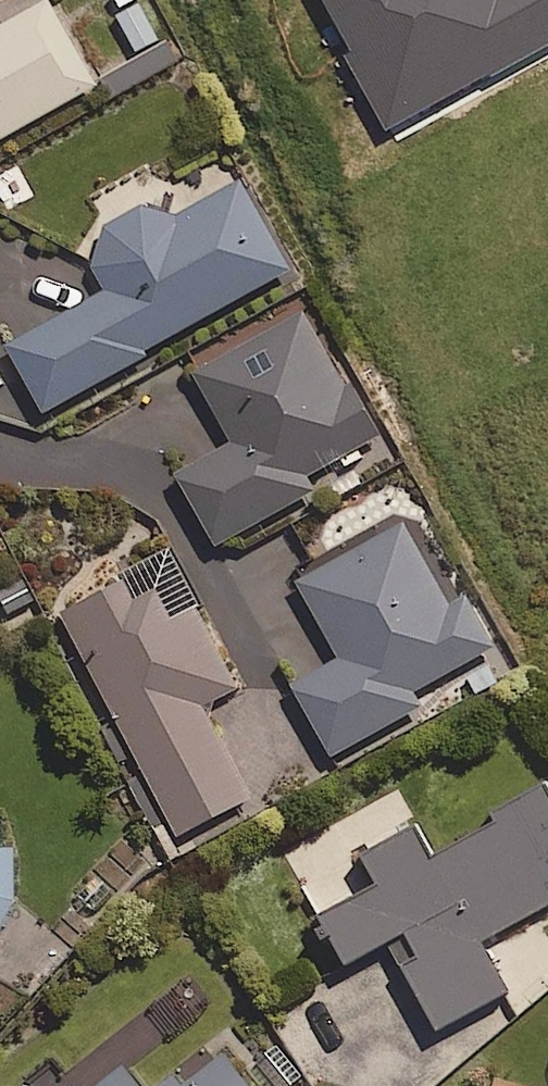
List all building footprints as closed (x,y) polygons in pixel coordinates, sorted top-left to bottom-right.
[(100,80),(55,0),(0,0),(0,136),(100,80)] [(291,266),(242,178),(173,216),(160,194),(80,238),(108,287),(9,341),(46,407),(146,352),(143,348),(291,266)] [(378,435),(308,306),(195,367),(234,438),(176,469),(215,541),(315,487),(307,473),(378,435)] [(452,595),(410,517),(299,578),(341,655),(293,681),(332,752),(423,702),(415,687),(495,643),(465,587),(452,595)] [(170,548),(60,603),(173,833),(249,796),(203,702),(238,685),(170,548)] [(545,777),(495,807),(500,815),(438,852),(416,817),(360,851),(376,879),(320,913),(349,960),(387,937),(441,1026),(509,985),(482,939),(547,899),(547,782),(545,777)] [(14,898),(13,841),(0,842),(0,830),(0,925),(14,898)] [(221,1045),(169,1085),(254,1085),(221,1045)] [(123,1060),(90,1085),(144,1085),(123,1060)]
